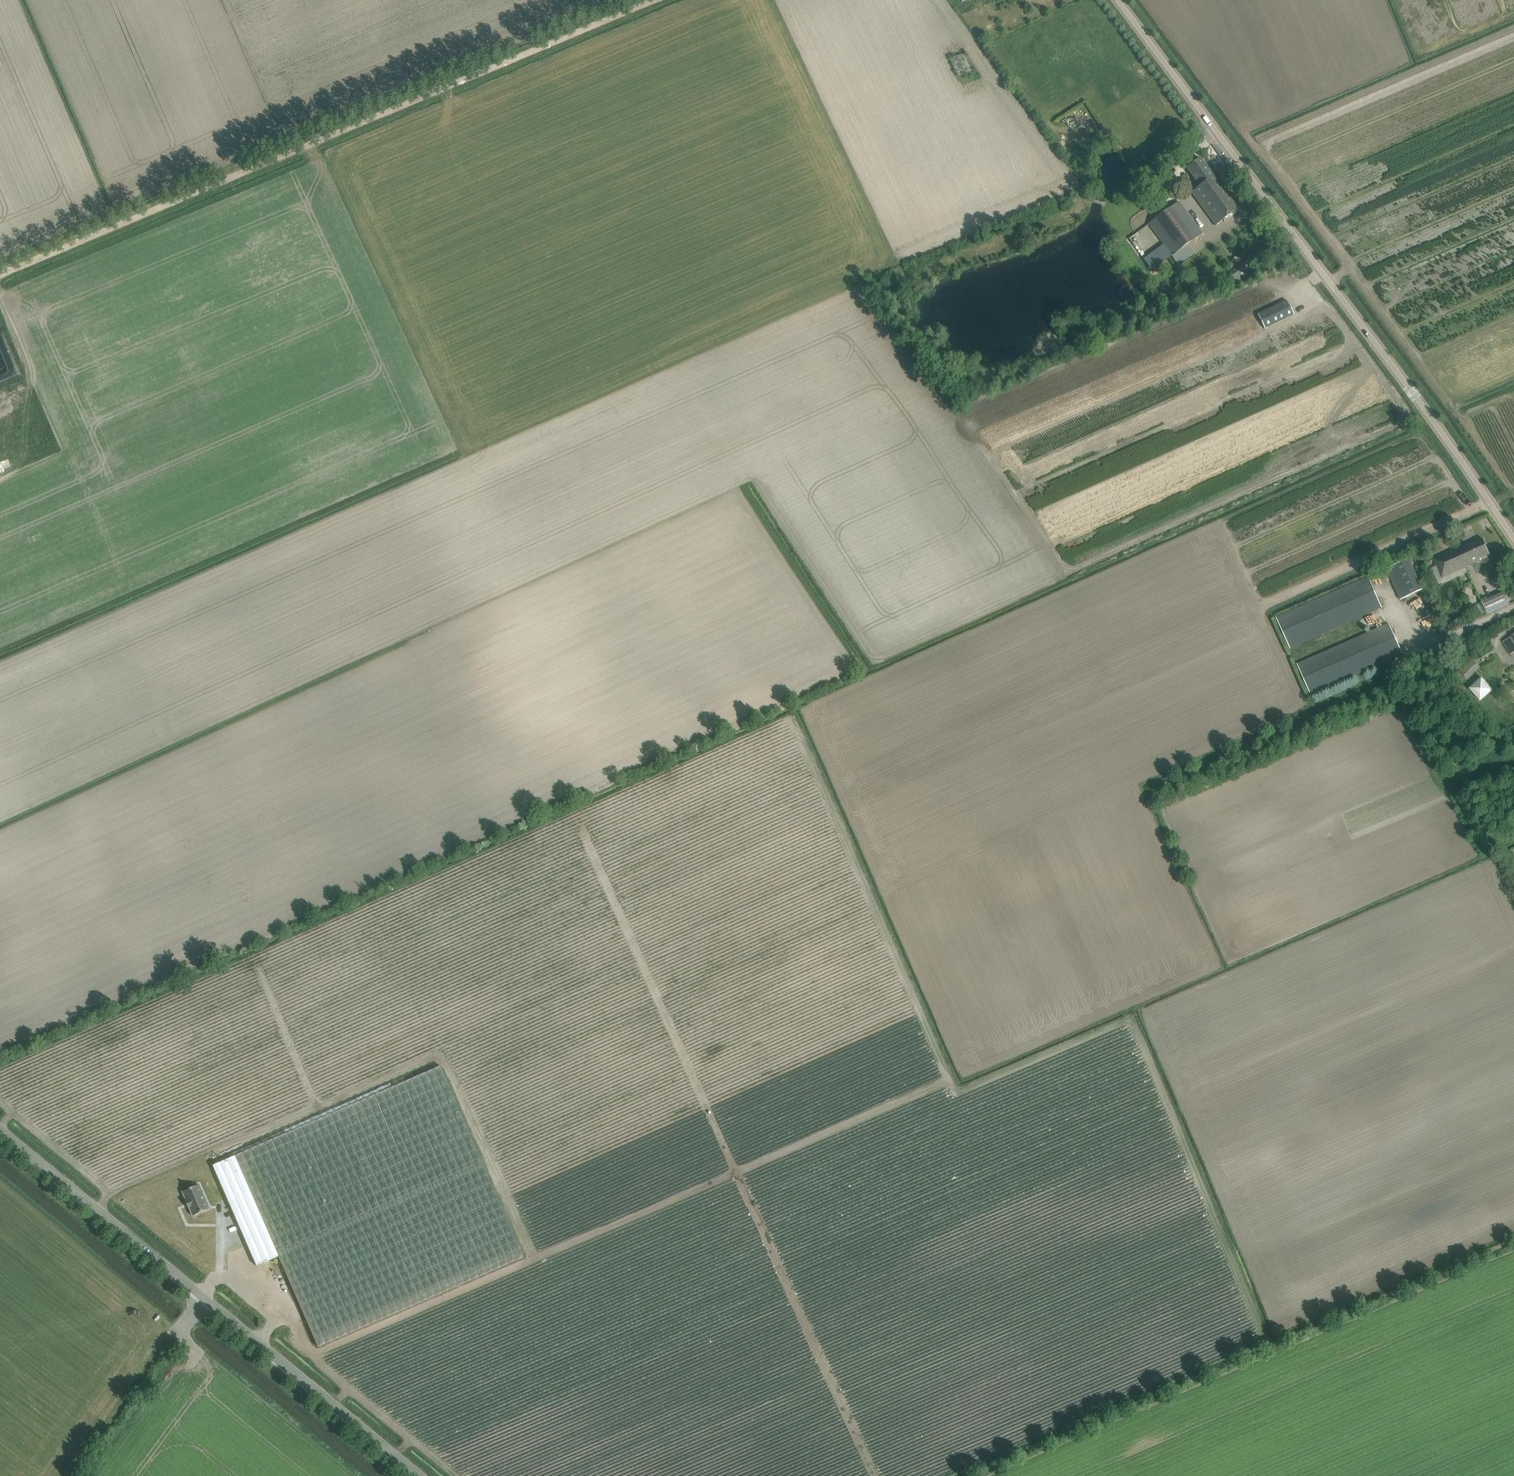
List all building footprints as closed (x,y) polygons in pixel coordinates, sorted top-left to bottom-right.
[(964,54),(950,60),(957,77),(972,71),(964,54)] [(1237,209),(1200,158),(1192,164),(1187,168),(1201,187),(1192,193),(1216,225),(1229,215),(1237,209)] [(1203,234),(1179,202),(1149,224),(1173,256),(1203,234)] [(1294,315),(1287,300),(1258,315),(1265,329),(1294,315)] [(1479,559),(1490,554),(1483,539),(1472,544),(1471,542),(1434,559),(1437,566),(1437,565),(1440,570),(1439,571),(1442,577),(1471,565),(1480,561),(1479,559)] [(1423,589),(1409,558),(1387,568),(1401,599),(1423,589)] [(1290,646),(1378,608),(1380,613),(1384,611),(1382,606),(1369,576),(1277,616),(1290,646)] [(1504,593),(1482,603),(1487,613),(1509,603),(1504,593)] [(1310,692),(1402,653),(1389,622),(1387,618),(1384,620),(1385,624),(1297,662),(1310,692)] [(1503,642),(1511,655),(1513,654),(1513,636),(1503,642)] [(1472,660),(1459,671),(1465,678),(1467,680),(1480,668),(1472,660)] [(1482,676),(1469,688),(1481,701),(1493,689),(1482,676)] [(1458,686),(1450,692),(1453,696),(1457,692),(1460,690),(1461,689),(1458,686)] [(524,1257),(441,1066),(213,1166),(256,1266),(278,1256),(318,1347),(524,1257)] [(210,1209),(199,1185),(183,1192),(187,1201),(186,1201),(189,1208),(190,1207),(194,1216),(210,1209)] [(281,1268),(264,1275),(267,1281),(283,1274),(281,1268)] [(284,1275),(267,1282),(269,1288),(286,1281),(284,1275)] [(288,1284),(271,1292),(274,1297),(290,1290),(288,1284)] [(291,1292),(274,1299),(277,1304),(293,1297),(291,1292)] [(295,1301),(278,1308),(281,1314),(298,1306),(295,1301)] [(298,1308),(282,1315),(284,1321),(301,1314),(298,1308)] [(302,1318),(297,1320),(304,1335),(309,1332),(302,1318)]
